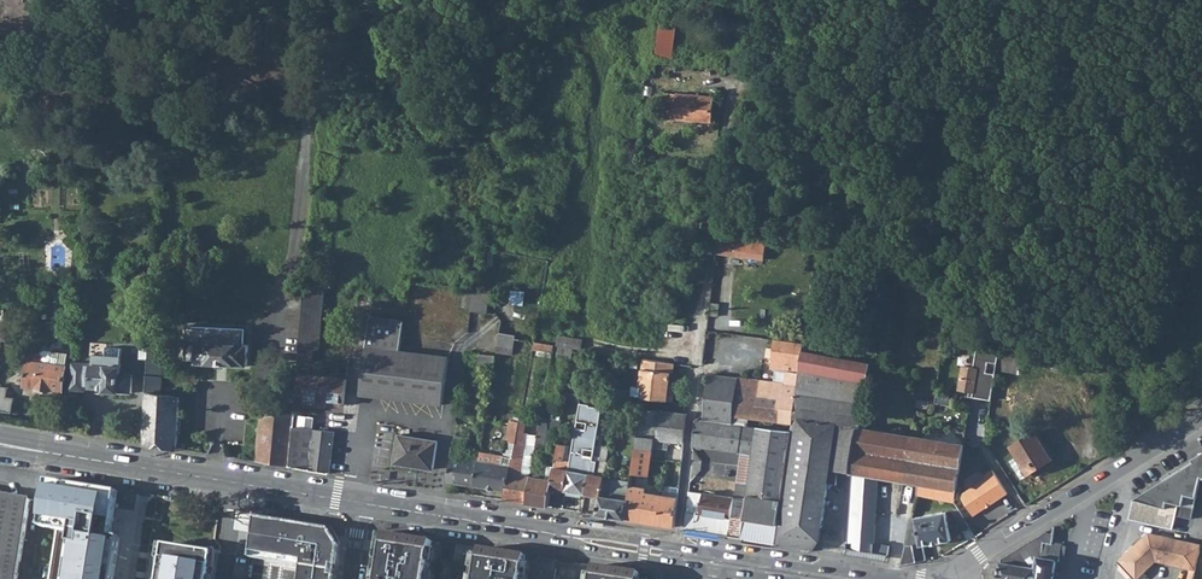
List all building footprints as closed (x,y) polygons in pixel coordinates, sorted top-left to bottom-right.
[(618,17),(628,18),(630,2),(620,1),(618,17)] [(660,18),(656,56),(672,58),(677,21),(660,18)] [(714,97),(665,93),(665,95),(656,94),(655,103),(665,103),(663,119),(712,123),(714,97)] [(159,181),(149,180),(148,192),(158,193),(159,181)] [(715,254),(715,258),(719,258),(720,254),(736,256),(736,255),(763,258),(766,236),(718,231),(715,254)] [(473,289),(465,288),(463,307),(471,308),(473,289)] [(473,289),(471,308),(471,311),(488,313),(490,294),(483,293),(484,290),(473,289)] [(298,367),(296,403),(307,404),(307,400),(344,404),(347,379),(309,374),(311,349),(317,349),(322,291),(305,290),(300,347),(298,367)] [(4,359),(3,351),(9,351),(6,321),(4,321),(4,307),(0,308),(0,359),(4,359)] [(366,346),(360,394),(443,404),(449,357),(399,351),(403,321),(370,317),(366,346)] [(517,325),(501,322),(500,333),(515,336),(517,325)] [(196,363),(220,364),(225,364),(248,365),(249,344),(246,344),(246,327),(187,325),(185,359),(196,360),(196,363)] [(515,336),(500,333),(496,352),(512,355),(516,336),(515,336)] [(558,336),(557,346),(559,346),(573,348),(582,349),(583,339),(558,336)] [(162,376),(164,340),(149,339),(149,345),(148,359),(144,443),(177,448),(180,398),(161,395),(163,377),(162,376)] [(793,423),(803,350),(804,343),(775,339),(771,369),(787,371),(786,383),(761,380),(760,393),(784,396),(781,421),(793,423)] [(552,353),(554,345),(535,342),(534,350),(552,353)] [(141,359),(148,359),(149,345),(141,345),(141,359)] [(573,348),(559,346),(558,356),(572,358),(573,348)] [(973,397),(991,400),(996,374),(986,372),(988,362),(997,363),(999,351),(977,347),(974,367),(963,365),(959,390),(969,392),(973,392),(973,397)] [(573,348),(572,358),(580,359),(582,349),(573,348)] [(871,362),(803,350),(793,423),(792,431),(788,460),(839,470),(852,472),(852,471),(860,427),(871,362)] [(41,354),(30,352),(26,386),(64,391),(68,353),(53,351),(52,364),(42,362),(43,356),(41,354)] [(1025,356),(999,351),(997,363),(996,370),(1022,374),(1025,356)] [(496,356),(480,354),(479,363),(494,365),(496,356)] [(648,359),(647,369),(643,369),(641,387),(645,387),(644,398),(673,401),(674,389),(669,388),(671,372),(673,373),(674,363),(648,359)] [(104,392),(131,393),(132,375),(129,375),(120,374),(121,367),(92,365),(91,388),(104,389),(104,392)] [(760,393),(761,380),(709,375),(704,420),(743,425),(748,426),(749,418),(781,421),(784,396),(760,393)] [(7,396),(9,387),(0,386),(0,411),(13,412),(15,397),(7,396)] [(566,392),(565,399),(580,402),(581,395),(566,392)] [(600,418),(614,421),(618,399),(604,396),(602,408),(600,418)] [(929,403),(917,401),(916,408),(928,410),(929,403)] [(590,404),(580,403),(577,421),(587,423),(586,429),(576,428),(570,462),(565,491),(585,494),(589,473),(591,474),(593,460),(593,457),(584,455),(585,449),(595,450),(600,418),(602,408),(589,406),(590,404)] [(637,437),(657,439),(661,411),(641,409),(637,437)] [(289,466),(293,427),(294,413),(261,410),(256,461),(289,466)] [(657,439),(637,437),(635,449),(652,451),(653,448),(668,449),(669,442),(684,444),(688,414),(661,411),(657,439)] [(561,413),(553,412),(551,419),(560,421),(561,413)] [(538,435),(535,455),(543,457),(548,428),(548,418),(542,417),(538,435)] [(526,420),(520,419),(520,422),(508,482),(507,482),(505,490),(504,500),(527,503),(531,476),(535,455),(538,435),(524,433),(526,420)] [(560,428),(561,421),(560,421),(551,419),(550,419),(551,426),(560,428)] [(704,420),(696,419),(693,446),(739,451),(743,425),(704,420)] [(480,454),(475,485),(505,490),(507,482),(508,482),(520,422),(511,421),(505,456),(481,453),(480,454)] [(748,426),(743,425),(739,451),(742,451),(755,453),(758,427),(748,426)] [(334,432),(293,427),(289,466),(329,473),(334,432)] [(792,431),(758,427),(755,453),(750,484),(748,499),(745,519),(779,524),(788,460),(792,431)] [(912,436),(860,427),(852,471),(879,476),(906,480),(912,436)] [(1022,463),(1028,474),(1053,459),(1036,431),(1011,446),(1022,463)] [(400,435),(395,463),(434,470),(439,441),(400,435)] [(452,456),(448,481),(475,485),(480,454),(466,452),(468,438),(455,436),(452,456)] [(964,444),(912,436),(906,480),(919,482),(957,489),(964,444)] [(554,467),(551,488),(565,491),(570,462),(563,461),(565,445),(558,444),(554,467)] [(593,460),(591,474),(589,473),(585,494),(600,496),(601,497),(604,484),(605,478),(609,448),(603,446),(601,456),(598,456),(597,460),(593,460)] [(652,451),(635,449),(632,474),(649,476),(652,451)] [(755,453),(742,451),(738,483),(750,484),(755,453)] [(1136,499),(1131,519),(1175,529),(1178,515),(1193,519),(1201,481),(1201,454),(1190,461),(1189,466),(1165,481),(1136,499)] [(779,524),(776,543),(781,543),(814,549),(820,540),(829,483),(839,484),(839,470),(788,460),(779,524)] [(1190,461),(1163,478),(1165,481),(1189,466),(1190,461)] [(1023,477),(1028,474),(1022,463),(1016,467),(1023,477)] [(527,503),(548,507),(551,488),(554,467),(540,465),(539,465),(538,465),(538,466),(537,466),(537,467),(535,477),(533,476),(531,476),(527,503)] [(875,540),(879,476),(852,471),(852,472),(847,554),(872,558),(887,560),(890,546),(879,544),(880,540),(875,540)] [(974,516),(1008,494),(994,471),(985,476),(987,479),(964,493),(963,499),(974,516)] [(110,533),(117,486),(44,476),(37,527),(66,531),(59,578),(106,578),(113,533),(110,533)] [(605,478),(604,484),(601,497),(600,496),(597,514),(626,519),(631,485),(631,482),(605,478)] [(919,482),(918,493),(917,500),(922,501),(923,497),(954,502),(957,489),(919,482)] [(738,483),(736,498),(748,499),(750,484),(738,483)] [(631,485),(626,519),(675,527),(679,498),(663,495),(646,492),(647,488),(631,485)] [(665,486),(663,495),(679,498),(680,488),(665,486)] [(689,491),(684,529),(729,535),(736,498),(689,491)] [(23,551),(30,501),(0,497),(0,578),(18,578),(23,551)] [(736,498),(729,535),(742,537),(745,519),(748,499),(736,498)] [(913,544),(917,561),(927,559),(923,545),(950,541),(945,512),(913,518),(907,545),(913,544)] [(333,526),(258,514),(252,557),(304,566),(327,569),(328,560),(340,562),(342,542),(333,526)] [(745,519),(742,537),(776,543),(779,524),(745,519)] [(1056,561),(1059,561),(1062,545),(1061,545),(1061,543),(1055,543),(1055,544),(1052,544),(1054,527),(1054,526),(1002,558),(998,578),(1053,578),(1056,561)] [(380,533),(374,573),(381,574),(380,578),(428,578),(434,541),(380,533)] [(1120,561),(1136,578),(1138,578),(1157,562),(1191,570),(1188,578),(1194,578),(1196,572),(1201,550),(1201,545),(1151,533),(1139,544),(1120,561)] [(158,578),(215,578),(220,551),(164,542),(158,578)] [(913,544),(907,545),(903,563),(904,564),(917,561),(913,544)] [(459,545),(456,562),(480,566),(478,578),(558,578),(561,561),(459,545)] [(304,566),(302,578),(309,578),(310,571),(338,575),(340,562),(328,560),(327,569),(304,566)] [(607,568),(605,578),(651,578),(652,575),(607,568)]
